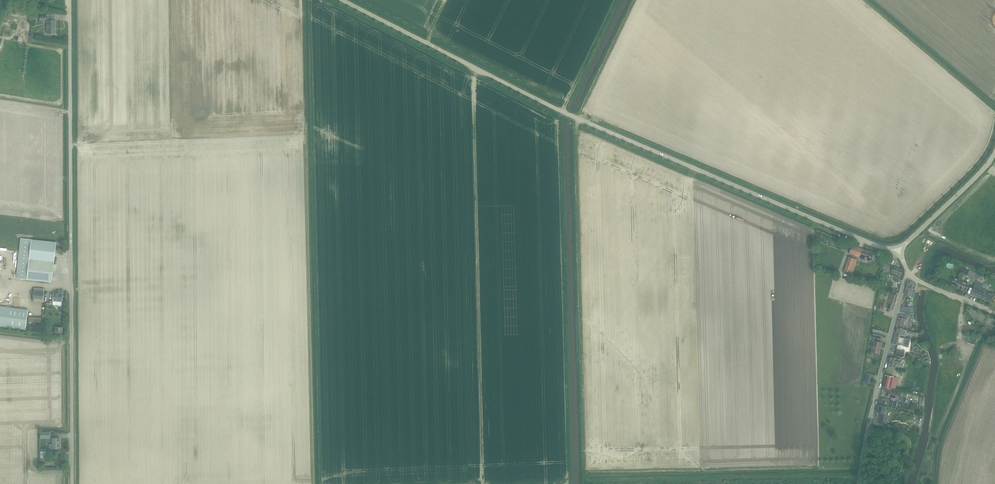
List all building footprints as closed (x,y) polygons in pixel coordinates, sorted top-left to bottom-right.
[(52,34),(55,34),(55,21),(54,21),(54,14),(46,14),(46,16),(40,16),(39,21),(40,21),(40,23),(44,23),(44,21),(47,21),(47,34),(51,34),(52,34)] [(54,262),(54,261),(56,242),(20,238),(16,278),(52,283),(54,264),(55,265),(56,262),(54,262)] [(872,253),(852,246),(849,254),(860,257),(859,258),(864,260),(864,259),(870,260),(872,253)] [(849,257),(844,271),(853,274),(858,260),(849,257)] [(892,273),(891,275),(896,277),(900,278),(901,276),(903,271),(894,267),(892,272),(892,273)] [(969,270),(967,275),(976,280),(979,275),(969,270)] [(966,291),(968,287),(969,284),(955,278),(952,284),(956,286),(956,287),(966,291)] [(914,291),(915,289),(916,284),(913,284),(913,283),(908,281),(905,295),(911,296),(912,291),(914,291)] [(991,302),(992,297),(994,295),(981,289),(983,284),(976,281),(971,293),(991,302)] [(43,302),(44,288),(34,288),(33,302),(43,302)] [(52,301),(57,301),(62,302),(63,291),(57,290),(57,294),(53,293),(52,301)] [(897,296),(893,294),(891,294),(887,308),(893,310),(895,304),(897,296)] [(28,310),(0,306),(0,327),(26,330),(28,310)] [(910,328),(910,326),(910,325),(907,324),(909,317),(900,315),(898,325),(903,327),(903,326),(910,328)] [(906,337),(908,330),(897,327),(895,334),(903,336),(906,337)] [(882,334),(874,332),(872,337),(874,337),(873,341),(874,341),(871,352),(880,354),(882,343),(878,342),(879,338),(881,339),(882,334)] [(906,338),(906,337),(903,336),(895,334),(893,343),(901,345),(903,345),(903,346),(909,348),(911,339),(906,338)] [(895,357),(902,358),(903,357),(905,350),(897,349),(895,357)] [(901,360),(896,358),(891,357),(889,366),(895,368),(896,365),(900,366),(901,360)] [(886,375),(883,387),(884,387),(888,388),(890,389),(891,389),(894,377),(886,375)] [(883,387),(882,390),(886,391),(885,396),(888,397),(894,398),(898,399),(900,394),(900,392),(900,391),(891,389),(890,389),(888,388),(884,387),(883,387)] [(880,398),(879,405),(887,407),(892,408),(896,409),(898,402),(894,401),(889,400),(887,399),(885,399),(884,399),(881,398),(880,398)] [(879,405),(877,413),(881,414),(880,418),(879,422),(887,424),(888,419),(886,418),(887,416),(885,416),(887,407),(879,405)] [(49,449),(60,449),(60,438),(52,438),(52,444),(49,444),(49,449)]
